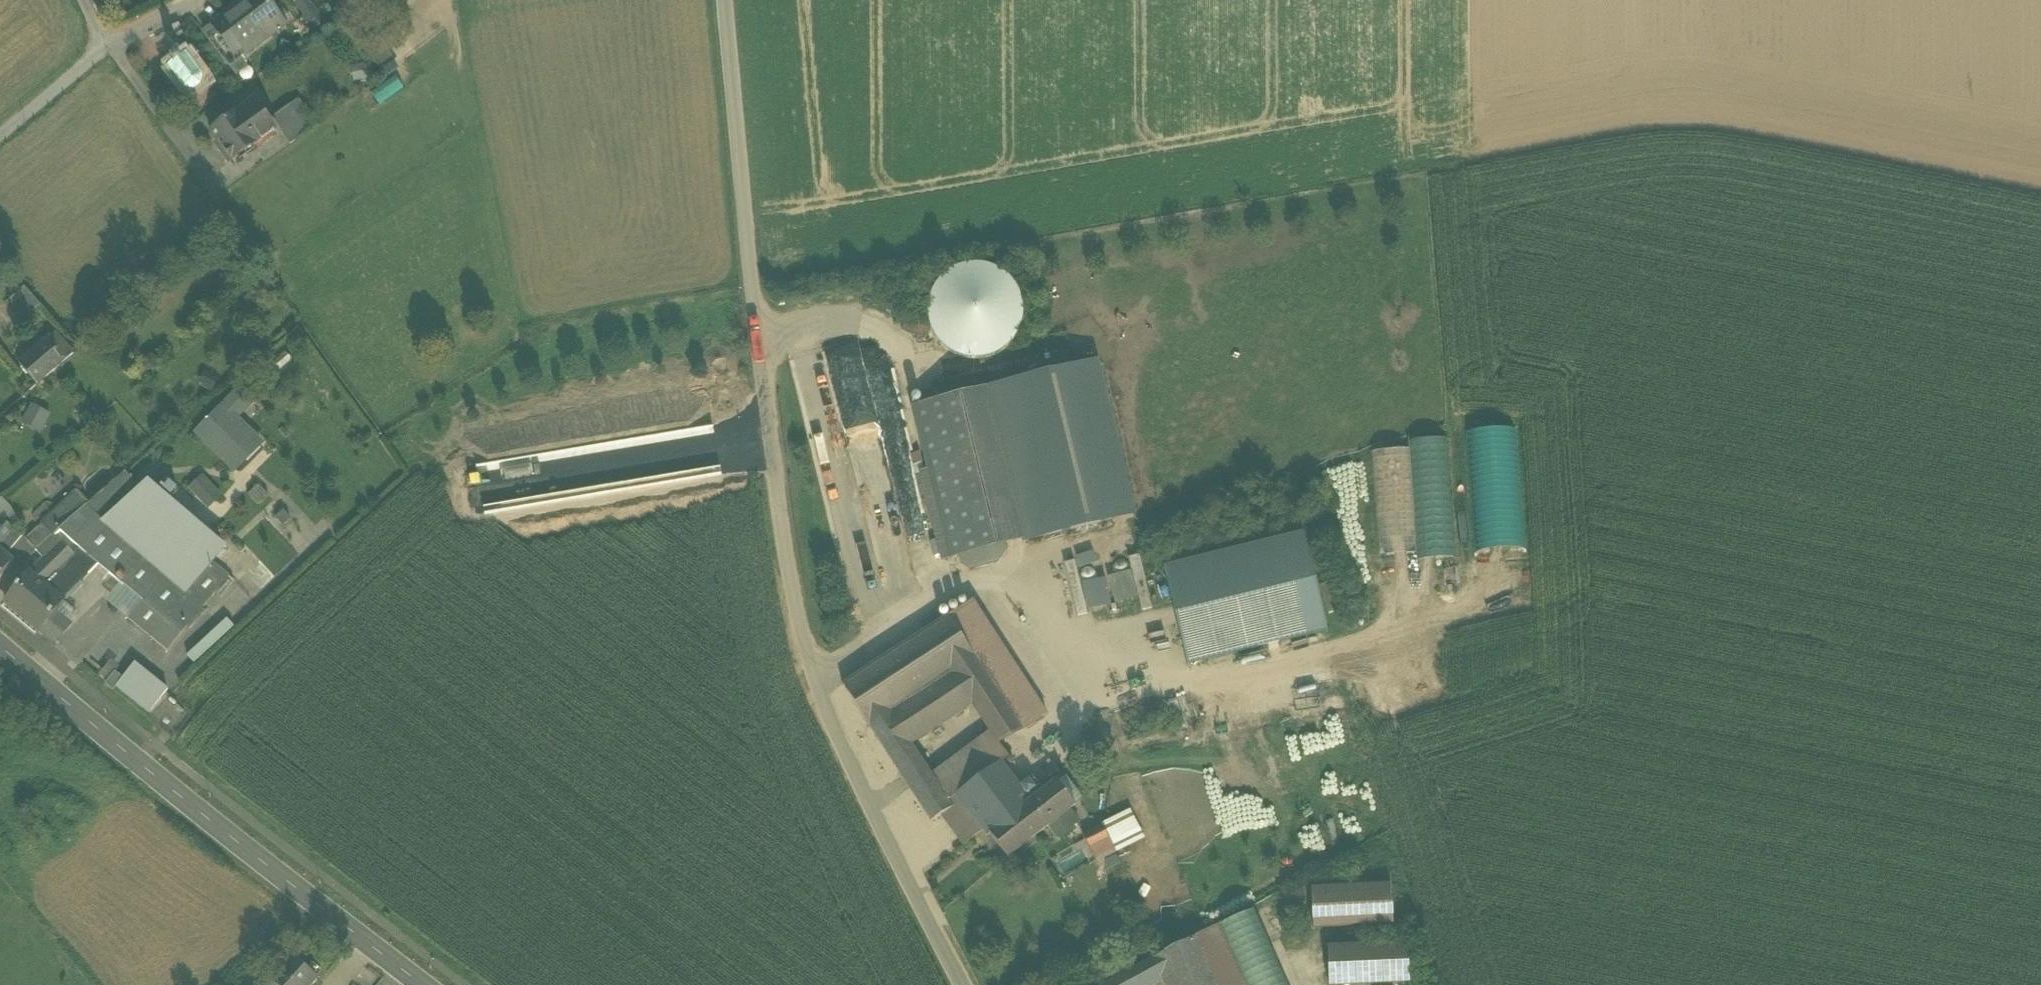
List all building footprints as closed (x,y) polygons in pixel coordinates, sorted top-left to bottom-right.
[(249,54),(250,53),(244,46),(279,20),(285,27),(286,27),(267,0),(254,0),(241,10),(238,6),(222,18),(224,20),(243,46),(249,54)] [(315,29),(324,22),(307,0),(301,0),(295,5),(315,29)] [(213,28),(233,54),(243,46),(224,20),(213,28)] [(244,46),(250,53),(285,27),(279,20),(244,46)] [(190,90),(191,93),(196,93),(195,89),(199,87),(202,88),(204,83),(201,82),(199,80),(197,71),(200,69),(199,68),(196,69),(192,64),(194,62),(193,60),(191,62),(186,56),(189,54),(188,53),(181,57),(178,53),(170,59),(173,63),(167,68),(168,70),(170,68),(175,74),(172,75),(173,77),(176,75),(180,81),(177,83),(179,84),(181,82),(189,87),(190,90)] [(255,101),(238,113),(259,143),(276,131),(255,101)] [(281,132),(290,145),(310,131),(291,105),(273,118),(282,131),(281,132)] [(230,164),(259,143),(238,113),(211,133),(223,150),(221,151),(230,164)] [(951,352),(970,358),(989,356),(1003,349),(1015,335),(1021,317),(1020,300),(1011,283),(998,271),(981,265),(962,267),(948,274),(933,291),(928,308),(931,328),(940,342),(951,352)] [(1,303),(18,322),(39,304),(22,284),(1,303)] [(20,363),(38,384),(74,354),(56,332),(20,363)] [(1049,372),(1101,358),(1097,344),(1046,359),(1049,372)] [(793,351),(794,380),(866,379),(866,350),(793,351)] [(1096,364),(991,389),(1028,540),(1132,515),(1096,364)] [(222,406),(237,420),(259,398),(244,384),(222,406)] [(986,391),(970,395),(1007,544),(1023,540),(986,391)] [(933,516),(944,559),(961,555),(1004,545),(1007,544),(970,395),(915,408),(941,514),(933,516)] [(51,415),(31,405),(21,422),(42,433),(51,415)] [(223,460),(227,464),(254,437),(237,420),(222,406),(195,433),(216,453),(216,455),(220,460),(223,460)] [(263,445),(254,437),(227,464),(236,473),(263,445)] [(1419,558),(1456,556),(1449,437),(1410,440),(1410,447),(1373,449),(1378,545),(1404,544),(1404,552),(1419,551),(1419,558)] [(129,621),(151,639),(188,594),(138,550),(103,520),(140,488),(125,472),(85,507),(38,548),(35,551),(43,559),(31,572),(64,599),(98,565),(121,583),(144,603),(129,621)] [(190,488),(204,503),(215,492),(202,477),(190,488)] [(165,479),(159,486),(170,496),(177,489),(165,479)] [(146,483),(140,488),(103,520),(138,550),(188,594),(213,564),(212,564),(224,550),(146,483)] [(220,497),(215,492),(204,503),(208,508),(220,497)] [(26,540),(35,551),(38,548),(85,507),(76,496),(26,540)] [(1,519),(13,529),(18,522),(11,507),(2,498),(0,500),(0,520),(1,519)] [(14,529),(13,529),(1,519),(0,520),(0,546),(14,529)] [(1163,568),(1187,666),(1327,631),(1303,534),(1163,568)] [(1004,545),(961,555),(963,565),(970,569),(997,563),(1005,551),(1004,545)] [(14,561),(0,550),(0,578),(14,561)] [(1129,557),(1133,572),(1084,582),(1079,559),(1066,562),(1077,614),(1140,600),(1142,609),(1155,607),(1144,553),(1129,557)] [(213,564),(188,594),(151,639),(166,652),(227,577),(228,576),(213,564)] [(6,602),(39,629),(40,629),(53,612),(63,601),(64,599),(31,572),(6,602)] [(105,602),(129,621),(144,603),(121,583),(105,602)] [(972,600),(948,617),(1023,730),(1047,714),(972,600)] [(76,612),(63,601),(53,612),(66,623),(76,612)] [(40,629),(55,641),(68,625),(66,623),(53,612),(40,629)] [(843,685),(902,777),(923,763),(912,745),(972,705),(989,731),(998,744),(999,744),(1023,731),(1023,730),(948,617),(843,685)] [(227,619),(187,656),(195,665),(235,628),(227,619)] [(117,687),(148,714),(167,690),(135,664),(123,679),(117,687)] [(105,684),(113,691),(117,687),(123,679),(115,673),(105,684)] [(989,731),(931,774),(952,807),(961,801),(956,795),(1001,762),(1001,763),(1008,757),(999,744),(998,744),(989,731)] [(983,831),(987,837),(990,835),(989,833),(1030,802),(1001,763),(1001,762),(956,795),(961,801),(983,831)] [(902,777),(910,788),(931,774),(923,763),(902,777)] [(952,807),(931,774),(910,788),(931,822),(942,815),(952,807)] [(1066,776),(1058,782),(1074,805),(1083,798),(1066,776)] [(990,835),(1007,858),(1049,826),(1070,810),(1075,806),(1074,805),(1058,782),(1057,781),(1030,802),(989,833),(990,835)] [(942,815),(964,845),(983,831),(961,801),(952,807),(942,815)] [(1070,810),(1049,826),(1057,837),(1078,821),(1070,810)] [(1102,825),(1103,827),(1115,851),(1116,852),(1134,843),(1119,815),(1102,825)] [(1083,837),(1095,861),(1115,851),(1103,827),(1083,837)] [(1311,889),(1313,929),(1393,925),(1391,885),(1311,889)] [(1276,961),(1253,910),(1220,925),(1242,976),(1246,984),(1286,984),(1276,961)] [(1196,937),(1217,984),(1243,984),(1217,925),(1196,937)] [(1153,960),(1163,981),(1164,984),(1217,984),(1196,937),(1153,960)] [(1329,984),(1367,984),(1409,983),(1407,943),(1327,947),(1329,984)] [(317,980),(292,958),(272,980),(267,984),(312,984),(317,980)] [(1106,984),(1156,984),(1163,981),(1153,960),(1106,984)]
